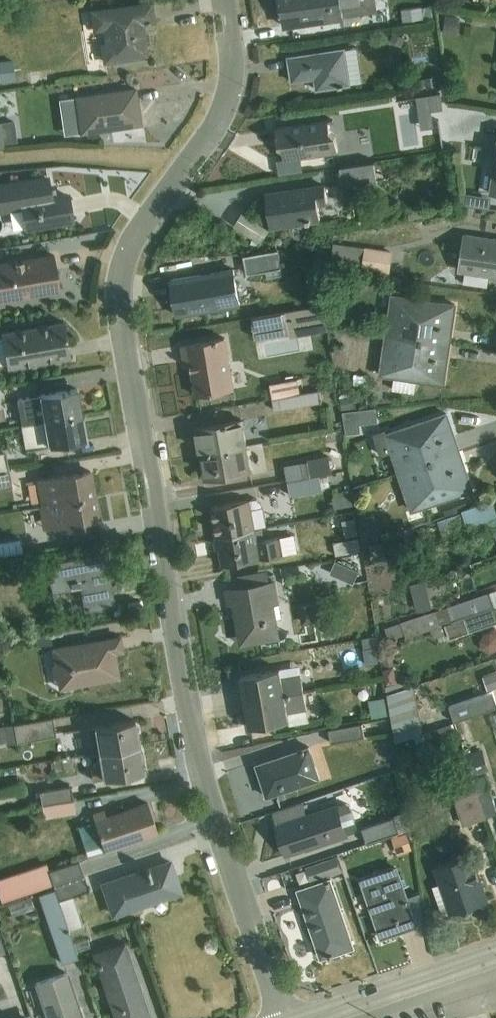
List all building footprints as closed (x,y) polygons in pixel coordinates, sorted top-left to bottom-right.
[(282,15),(288,15),(290,25),(378,11),(376,0),(280,0),(282,15)] [(151,3),(90,12),(93,31),(103,30),(105,43),(101,43),(103,62),(147,56),(142,23),(154,21),(151,3)] [(446,16),(443,35),(456,37),(459,18),(446,16)] [(356,47),(288,57),(292,82),(314,79),(316,91),(351,86),(351,83),(361,81),(356,47)] [(437,76),(410,81),(411,89),(441,85),(440,78),(438,78),(437,76)] [(135,89),(75,98),(80,134),(141,125),(135,89)] [(437,89),(423,91),(427,118),(441,116),(437,89)] [(285,159),(297,158),(338,153),(336,135),(329,130),(328,122),(276,128),(279,146),(286,151),(287,157),(284,158),(285,159)] [(463,141),(462,154),(481,155),(481,142),(463,141)] [(297,158),(285,159),(277,160),(279,175),(299,172),(297,158)] [(375,163),(341,167),(343,186),(377,182),(375,163)] [(0,188),(0,214),(9,212),(12,230),(73,220),(68,196),(56,198),(55,191),(50,192),(48,180),(0,188)] [(325,186),(266,195),(270,226),(321,219),(319,206),(328,204),(325,186)] [(462,191),(460,203),(491,207),(492,196),(462,191)] [(489,276),(495,277),(495,240),(463,236),(458,271),(465,272),(489,276)] [(334,243),(331,266),(390,273),(393,251),(334,243)] [(279,251),(244,257),(247,274),(282,268),(279,251)] [(0,265),(0,301),(60,291),(54,256),(0,265)] [(233,269),(171,280),(177,316),(240,304),(233,269)] [(489,276),(465,272),(463,284),(487,287),(489,276)] [(385,334),(449,344),(455,305),(391,296),(385,334)] [(323,305),(252,318),(256,339),(290,332),(290,337),(328,330),(323,305)] [(0,339),(0,366),(8,367),(8,369),(71,358),(64,323),(2,335),(3,338),(0,339)] [(449,344),(385,334),(379,376),(395,378),(393,390),(414,393),(416,380),(444,384),(449,344)] [(226,338),(182,346),(185,362),(190,361),(196,396),(235,389),(226,338)] [(273,399),(300,394),(298,379),(270,384),(273,399)] [(349,388),(339,389),(342,411),(357,409),(354,396),(350,396),(349,388)] [(22,425),(81,415),(77,390),(17,400),(22,425)] [(300,394),(273,399),(275,411),(322,403),(320,391),(300,394)] [(376,408),(343,412),(346,435),(361,433),(360,425),(378,422),(376,408)] [(398,473),(459,452),(447,414),(388,434),(386,430),(373,434),(381,456),(391,453),(398,473)] [(81,415),(22,425),(26,451),(86,441),(81,415)] [(201,455),(249,446),(244,421),(197,429),(201,455)] [(249,446),(201,455),(206,480),(253,472),(249,446)] [(459,452),(398,473),(411,511),(472,490),(459,452)] [(9,472),(6,453),(0,454),(0,473),(9,472)] [(287,482),(328,474),(332,473),(329,454),(307,458),(308,462),(285,466),(287,482)] [(0,473),(0,493),(12,491),(9,472),(0,473)] [(42,507),(95,498),(91,472),(37,482),(42,507)] [(328,474),(287,482),(290,496),(323,490),(322,486),(330,485),(328,474)] [(351,493),(332,497),(334,508),(353,505),(351,493)] [(95,498),(42,507),(39,507),(43,531),(66,527),(67,531),(80,529),(82,527),(100,523),(95,498)] [(216,537),(263,528),(267,528),(262,503),(257,499),(211,507),(216,537)] [(462,510),(462,513),(437,521),(444,542),(492,526),(495,539),(495,511),(492,500),(467,508),(462,510)] [(462,510),(467,508),(465,503),(443,510),(445,516),(462,510)] [(374,517),(363,519),(366,539),(377,537),(374,517)] [(355,518),(342,521),(346,537),(358,534),(355,518)] [(263,528),(216,537),(218,548),(208,550),(208,551),(222,549),(225,566),(298,552),(294,535),(265,540),(263,528)] [(359,539),(334,543),(336,555),(362,550),(359,539)] [(0,545),(0,557),(23,553),(21,541),(0,545)] [(384,543),(365,545),(368,566),(387,563),(384,543)] [(105,555),(45,566),(50,594),(81,589),(85,612),(114,606),(105,555)] [(471,563),(473,570),(495,563),(495,555),(471,563)] [(359,558),(313,566),(316,587),(341,582),(342,586),(364,582),(359,558)] [(268,570),(238,576),(240,588),(270,583),(268,570)] [(432,577),(422,581),(428,606),(439,604),(432,577)] [(240,588),(225,591),(228,605),(234,604),(239,607),(239,612),(236,617),(240,637),(246,642),(259,639),(259,641),(281,638),(277,619),(282,618),(276,581),(270,583),(240,588)] [(421,587),(404,591),(408,606),(424,601),(421,587)] [(495,608),(495,607),(495,591),(385,628),(389,641),(405,635),(406,638),(431,629),(495,608)] [(313,604),(299,606),(303,625),(317,623),(313,604)] [(431,629),(434,638),(448,634),(450,639),(495,624),(495,611),(495,608),(431,629)] [(365,629),(352,631),(356,658),(369,656),(365,629)] [(480,642),(482,650),(489,653),(495,652),(495,635),(491,632),(483,635),(480,642)] [(51,634),(35,636),(37,647),(52,645),(51,634)] [(120,638),(52,649),(55,665),(52,667),(54,679),(58,682),(58,687),(119,678),(115,653),(123,652),(120,638)] [(245,702),(304,692),(299,667),(241,677),(245,702)] [(483,676),(488,691),(495,688),(495,672),(483,676)] [(388,698),(391,716),(395,741),(404,739),(423,733),(414,686),(387,694),(388,698)] [(304,692),(245,702),(250,728),(289,721),(288,713),(307,710),(304,692)] [(466,719),(495,709),(495,703),(493,692),(449,707),(454,723),(466,719)] [(391,716),(388,698),(368,701),(371,719),(391,716)] [(288,713),(289,721),(290,725),(309,722),(307,710),(288,713)] [(0,728),(0,744),(8,742),(9,745),(56,737),(53,719),(0,728)] [(466,719),(454,723),(462,745),(473,742),(466,719)] [(96,753),(139,746),(135,720),(87,729),(91,754),(96,753)] [(298,738),(318,735),(316,723),(296,726),(298,738)] [(362,724),(329,730),(331,743),(365,737),(362,724)] [(423,733),(404,739),(407,747),(451,732),(454,727),(453,724),(423,733)] [(139,746),(96,753),(98,766),(91,767),(93,780),(144,772),(139,746)] [(310,747),(256,766),(267,798),(321,779),(310,747)] [(468,765),(472,777),(489,771),(482,750),(465,756),(468,765)] [(472,777),(468,765),(457,769),(462,783),(452,786),(456,798),(454,798),(463,826),(486,818),(473,780),(472,777)] [(486,818),(495,815),(495,808),(485,776),(473,780),(486,818)] [(20,785),(3,787),(5,797),(22,794),(20,785)] [(42,806),(73,800),(71,787),(35,793),(37,802),(42,801),(42,806)] [(73,800),(42,806),(45,819),(76,813),(73,800)] [(277,827),(307,817),(302,803),(273,813),(277,827)] [(95,821),(78,827),(88,857),(158,834),(148,804),(107,817),(105,810),(93,814),(95,821)] [(307,817),(277,827),(286,855),(305,849),(306,852),(350,838),(348,834),(355,831),(357,827),(350,805),(345,804),(307,817)] [(395,818),(362,829),(367,844),(411,830),(408,812),(394,816),(395,818)] [(406,833),(391,838),(397,855),(412,849),(406,833)] [(439,884),(433,886),(443,916),(487,902),(472,855),(434,868),(439,884)] [(324,861),(329,876),(342,872),(336,857),(324,861)] [(329,876),(324,861),(305,868),(310,883),(329,876)] [(85,876),(79,862),(49,872),(47,866),(0,882),(0,895),(2,902),(54,885),(54,887),(85,876)] [(170,862),(101,885),(111,916),(180,892),(170,862)] [(414,921),(406,898),(396,868),(361,880),(382,938),(416,926),(414,921)] [(85,876),(54,887),(55,889),(69,931),(84,926),(74,896),(89,891),(85,876)] [(330,880),(298,891),(321,959),(354,948),(330,880)] [(69,931),(55,889),(39,895),(62,964),(79,959),(69,931)] [(406,898),(414,921),(424,917),(419,893),(406,898)] [(94,954),(115,1017),(149,1017),(124,944),(94,954)] [(36,984),(48,1017),(82,1017),(67,974),(36,984)]
